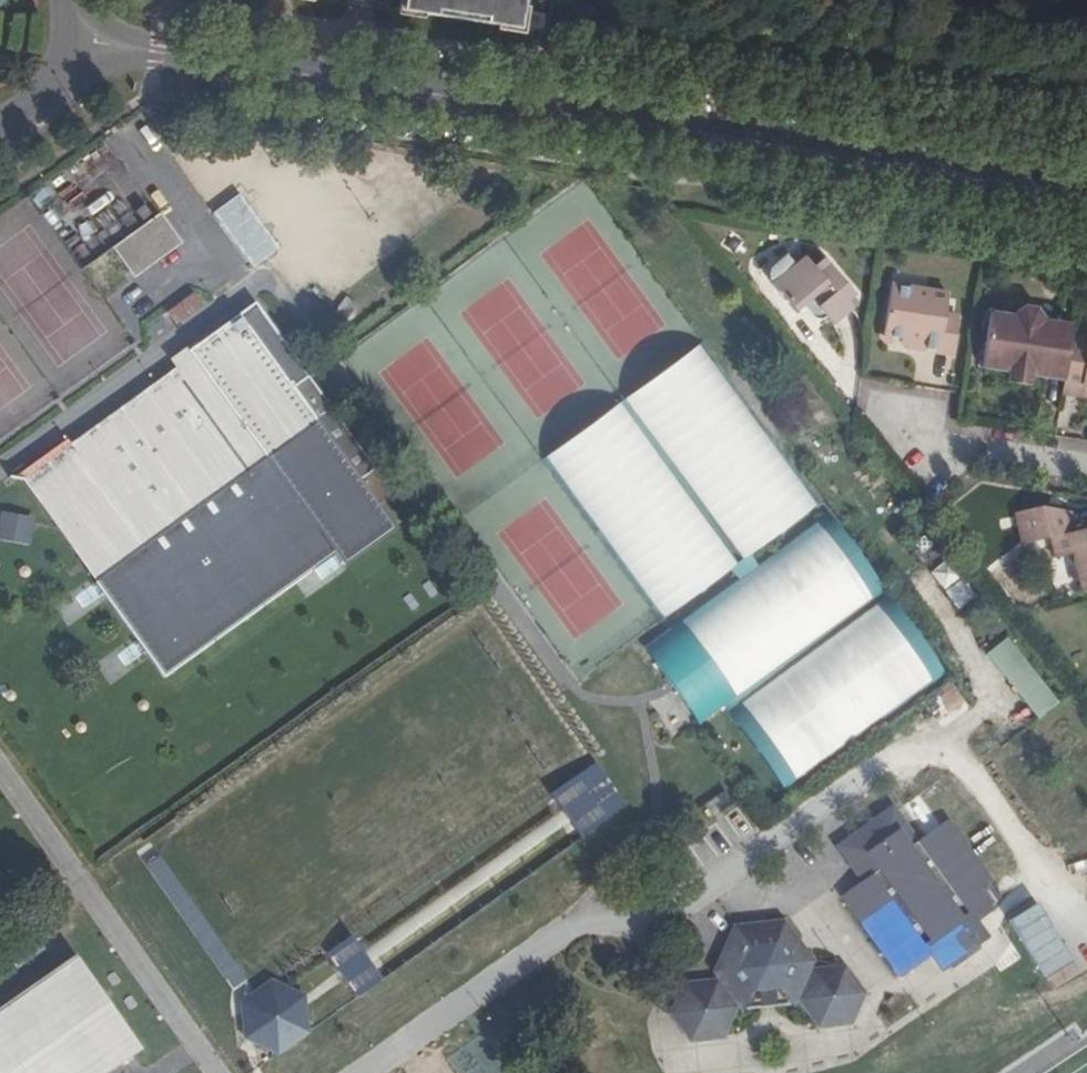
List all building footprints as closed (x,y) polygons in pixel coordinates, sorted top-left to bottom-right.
[(403,10),(521,29),(525,0),(404,0),(403,10)] [(211,209),(249,268),(278,250),(240,191),(211,209)] [(70,250),(80,266),(153,216),(142,201),(70,250)] [(181,243),(160,213),(114,247),(135,276),(181,243)] [(836,333),(857,316),(851,310),(858,304),(825,264),(816,270),(808,260),(798,267),(791,257),(775,268),(772,273),(771,280),(773,286),(798,317),(814,306),(836,333)] [(947,295),(891,285),(881,336),(905,340),(921,343),(919,348),(926,349),(952,353),(957,318),(943,316),(947,295)] [(175,325),(202,305),(192,291),(165,312),(175,325)] [(395,528),(360,480),(375,468),(256,303),(190,350),(196,359),(179,372),(176,368),(71,443),(81,456),(68,466),(50,463),(47,483),(65,486),(62,501),(64,504),(54,512),(77,544),(103,548),(98,580),(97,580),(96,581),(164,676),(336,553),(344,564),(395,528)] [(1030,374),(1063,380),(1070,335),(1071,324),(1042,319),(1033,309),(1023,307),(1010,314),(990,311),(981,366),(1008,371),(1007,382),(1027,385),(1030,374)] [(1070,335),(1063,380),(1061,394),(1086,399),(1086,333),(1086,337),(1070,335)] [(924,354),(926,349),(919,348),(921,343),(905,340),(904,350),(924,354)] [(706,345),(621,406),(740,570),(825,509),(706,345)] [(62,501),(65,486),(47,483),(50,463),(68,466),(81,456),(71,443),(176,368),(179,372),(196,359),(190,350),(20,472),(70,542),(97,580),(98,580),(103,548),(77,544),(54,512),(64,504),(62,501)] [(621,406),(541,465),(660,628),(740,570),(621,406)] [(1082,595),(1086,593),(1086,531),(1075,534),(1071,515),(1040,508),(1016,513),(1023,543),(1050,538),(1055,557),(1074,553),(1082,595)] [(727,709),(887,591),(827,509),(666,627),(671,634),(647,652),(697,720),(722,702),(727,709)] [(0,510),(0,538),(31,546),(34,534),(37,516),(0,510)] [(947,674),(887,591),(727,709),(786,791),(947,674)] [(986,651),(1035,719),(1057,703),(1008,635),(986,651)] [(598,761),(548,793),(577,838),(627,805),(598,761)] [(918,841),(893,806),(886,812),(911,847),(918,841)] [(993,911),(978,891),(992,881),(948,820),(918,841),(911,847),(886,812),(854,834),(879,869),(862,881),(842,896),(903,978),(931,956),(939,950),(950,966),(981,943),(970,928),(977,922),(993,911)] [(879,869),(854,834),(837,847),(862,881),(879,869)] [(0,874),(0,894),(10,887),(0,874)] [(1039,901),(1010,919),(1052,989),(1083,972),(1039,901)] [(988,938),(977,922),(970,928),(981,943),(988,938)] [(864,993),(845,967),(812,970),(812,971),(808,969),(811,961),(783,923),(736,928),(716,972),(726,985),(723,988),(717,981),(685,984),(672,1014),(691,1040),(723,1037),(737,1007),(736,1006),(739,1003),(744,1010),(792,1005),(799,989),(803,991),(799,1000),(819,1026),(851,1023),(864,993)] [(351,937),(326,956),(357,995),(381,975),(351,937)] [(950,966),(939,950),(931,956),(942,971),(950,966)] [(142,1048),(75,955),(0,1008),(0,1072),(106,1072),(142,1048)] [(246,1042),(273,1059),(310,1033),(305,991),(270,980),(242,1001),(246,1042)]
